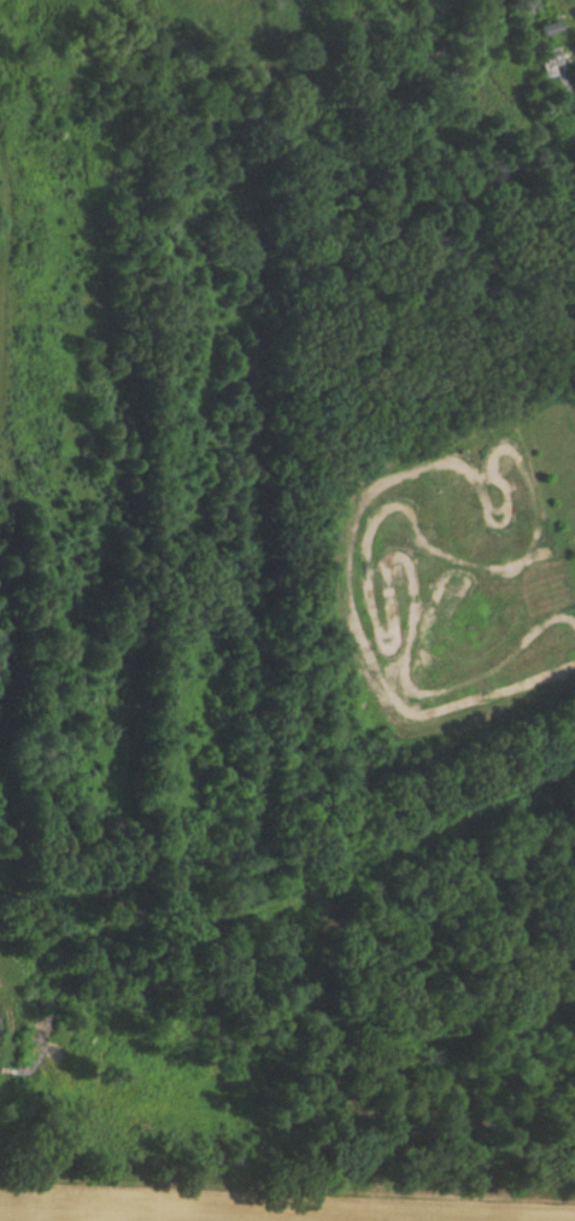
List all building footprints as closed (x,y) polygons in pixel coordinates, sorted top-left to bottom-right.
[(574,95),(574,93),(562,45),(538,51),(546,79),(554,77),(560,99),(574,95)]
